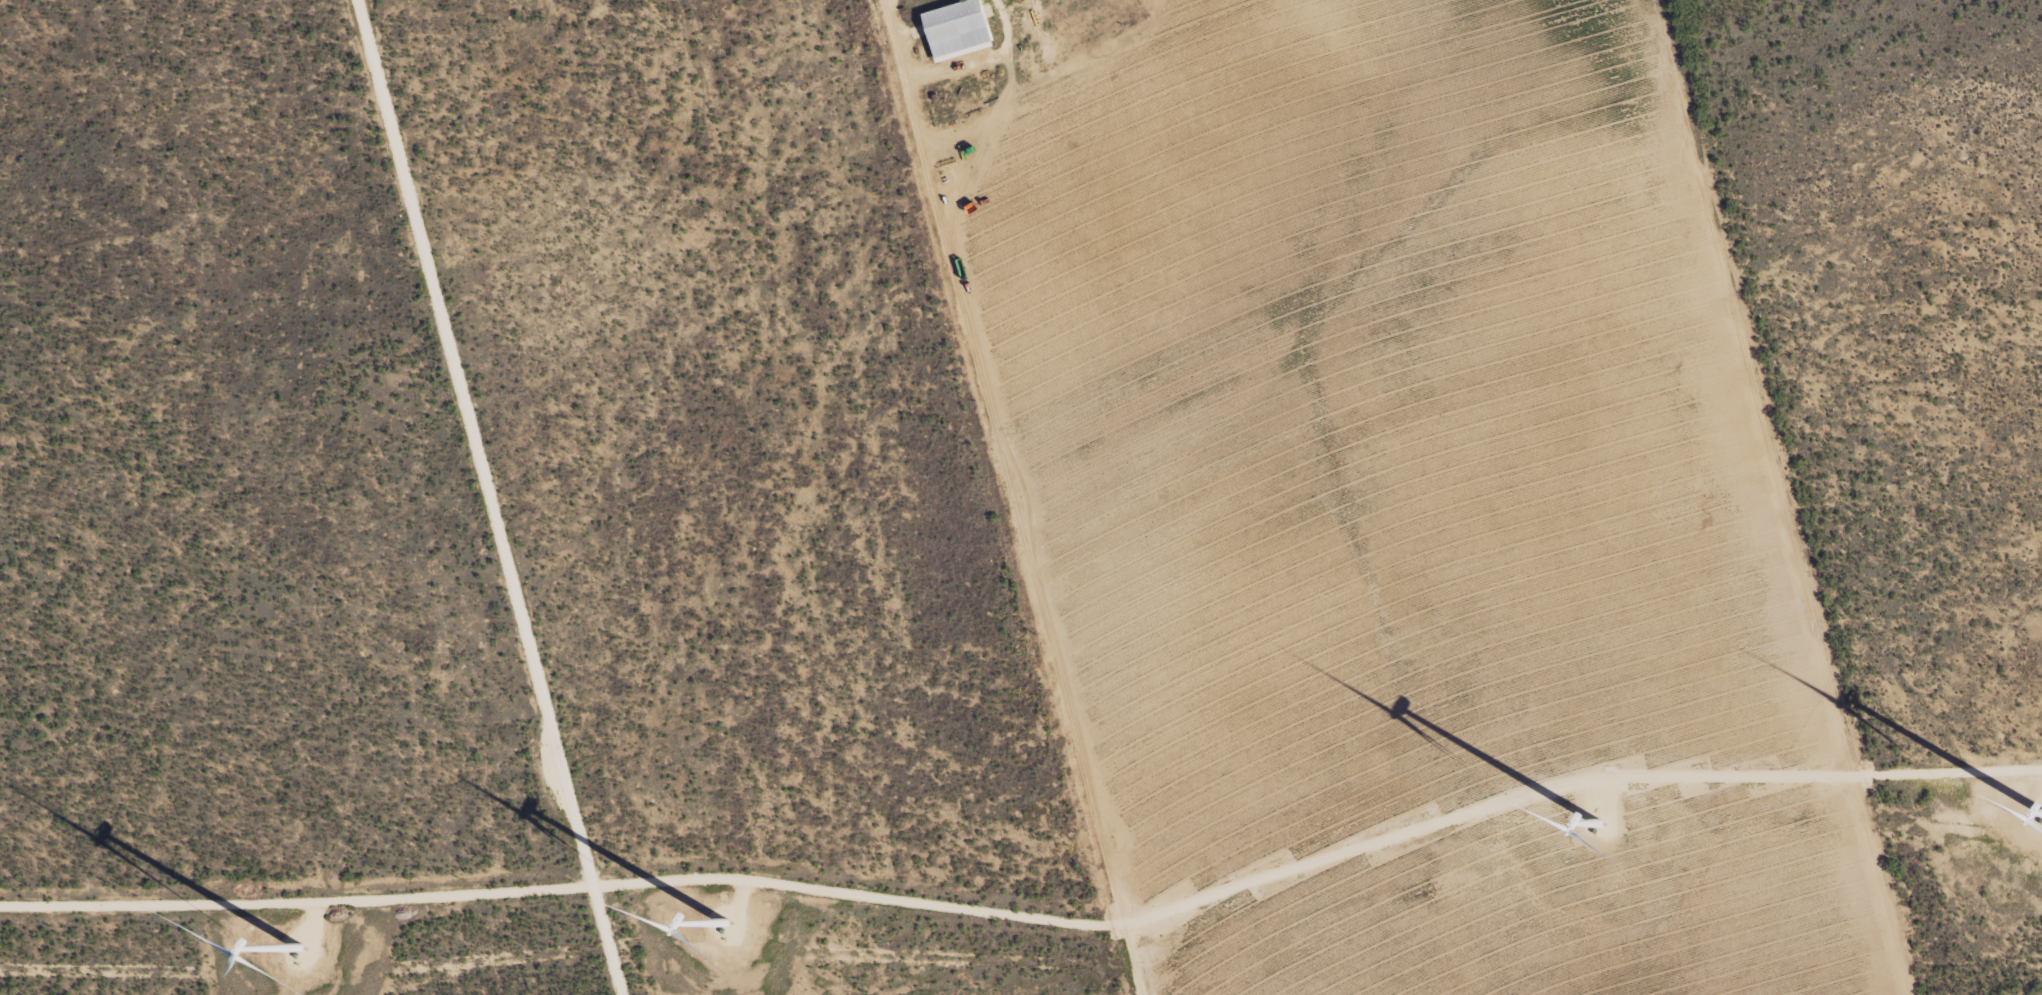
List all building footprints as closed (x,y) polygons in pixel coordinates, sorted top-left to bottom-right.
[(935,62),(994,46),(982,0),(969,0),(922,12),(935,62)]
